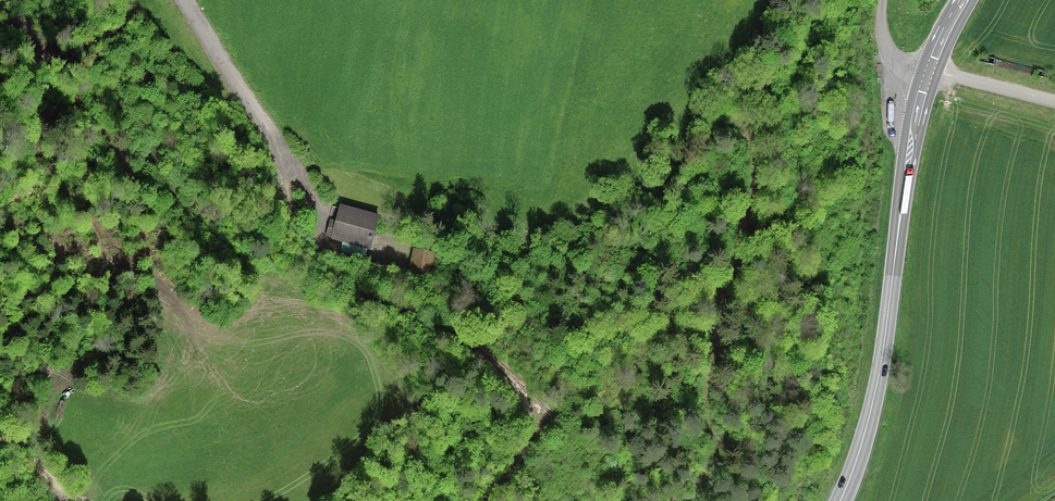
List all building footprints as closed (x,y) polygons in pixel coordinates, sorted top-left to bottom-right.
[(373,217),(340,208),(335,223),(330,222),(325,239),(364,250),(373,217)]
